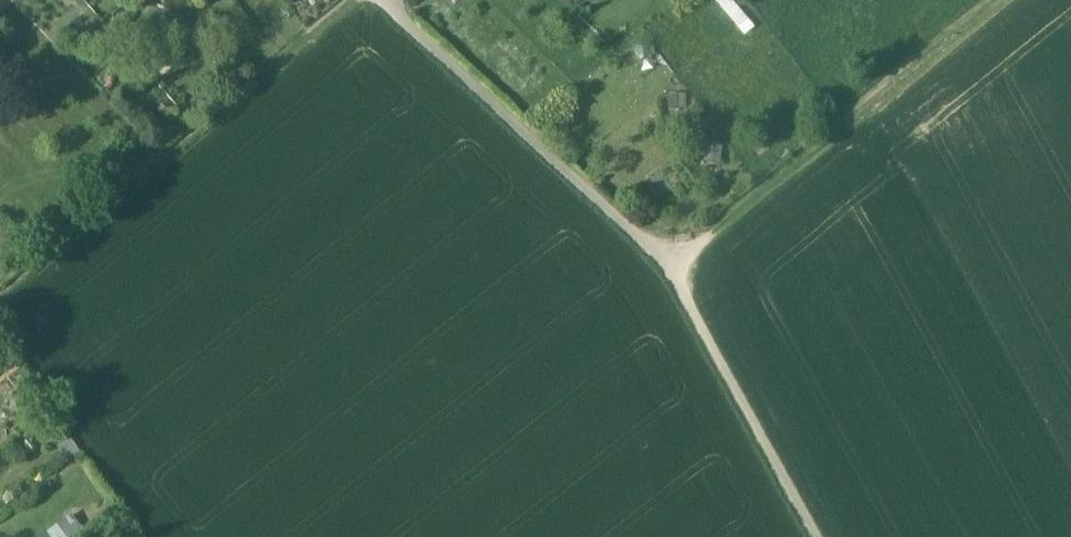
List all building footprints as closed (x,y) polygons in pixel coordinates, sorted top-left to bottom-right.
[(685,95),(671,95),(671,110),(685,111),(685,95)] [(725,145),(708,142),(704,160),(722,164),(725,145)]
